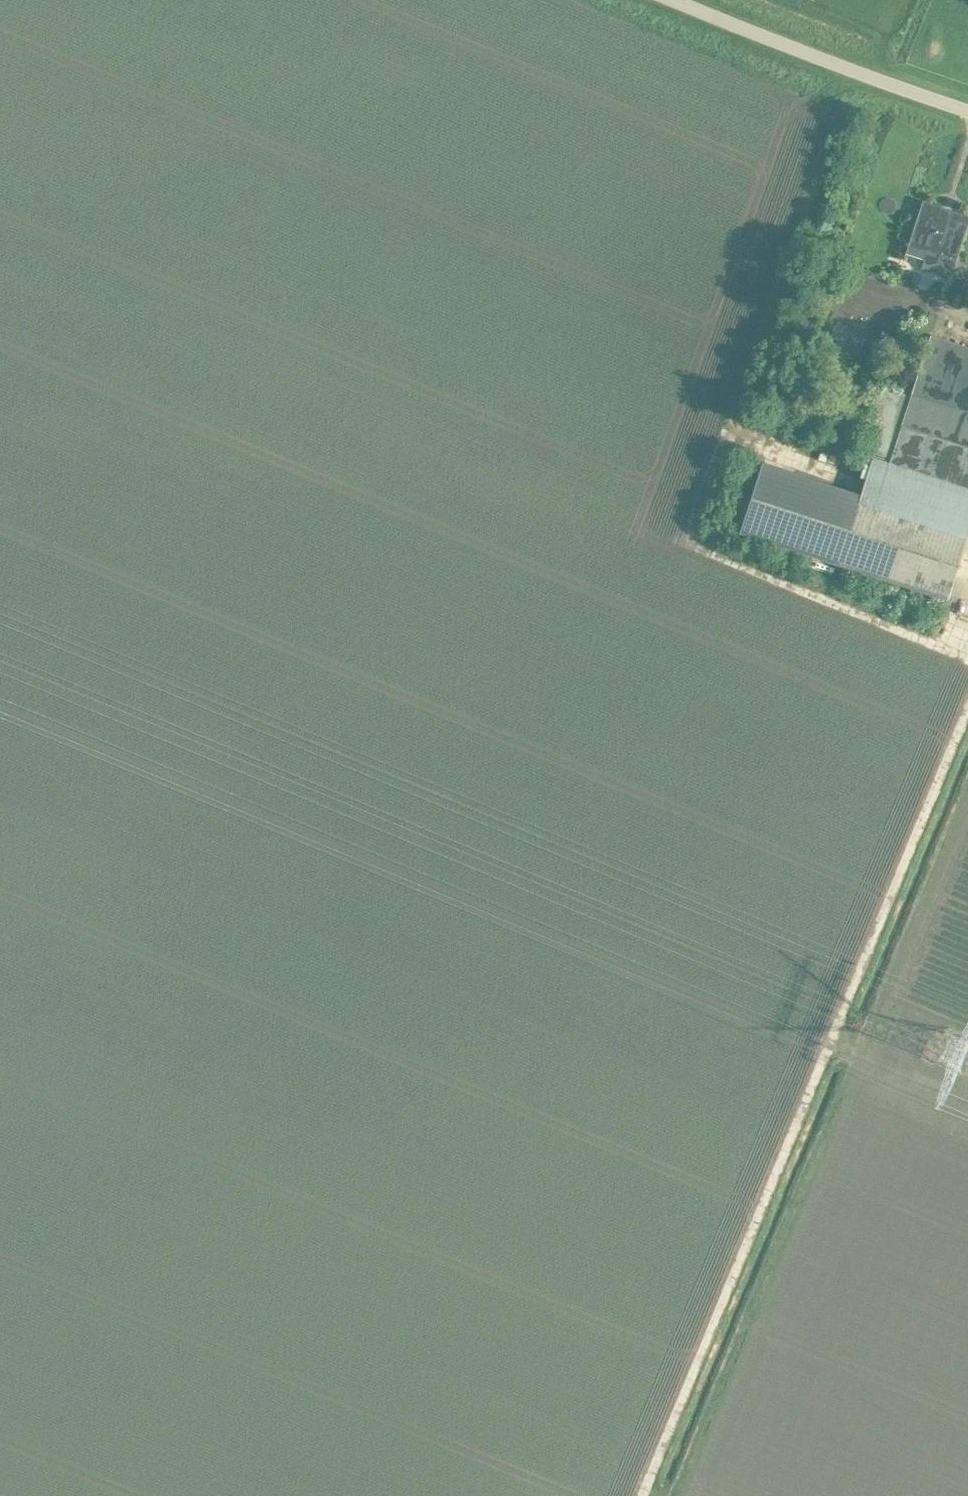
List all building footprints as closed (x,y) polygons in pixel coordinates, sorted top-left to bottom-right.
[(967,218),(967,216),(922,201),(908,244),(930,251),(925,267),(950,275),(967,218)] [(910,397),(967,416),(967,347),(930,335),(910,397)] [(910,397),(889,460),(967,486),(967,416),(910,397)] [(834,562),(857,493),(761,462),(739,531),(834,562)] [(838,564),(946,599),(967,532),(967,530),(861,495),(838,564)]
